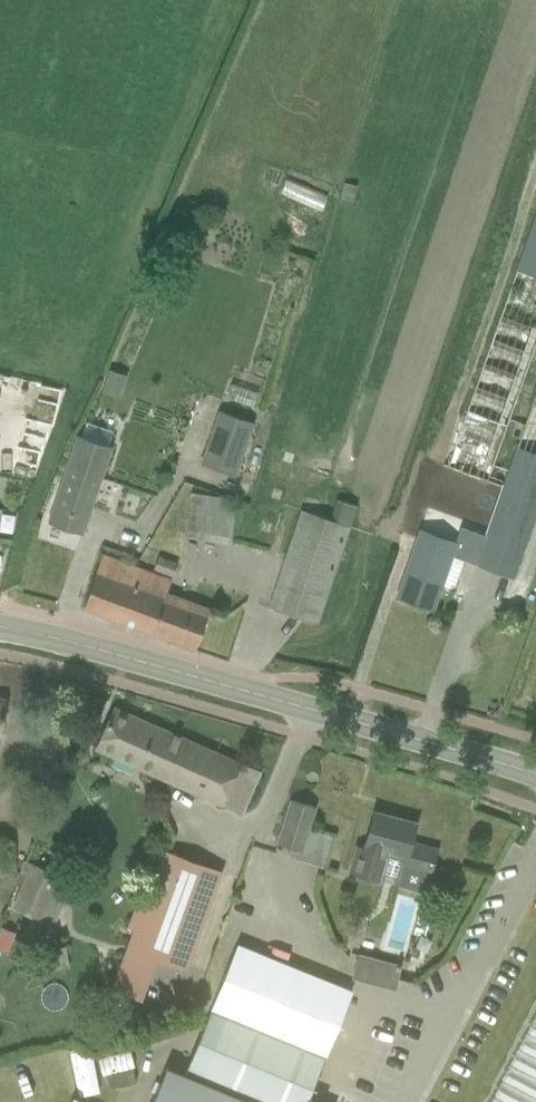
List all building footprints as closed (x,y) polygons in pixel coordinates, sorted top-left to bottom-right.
[(397,597),(433,610),(442,584),(454,588),(464,560),(476,564),(475,565),(512,579),(535,511),(535,385),(522,424),(515,422),(510,435),(518,437),(507,469),(494,464),(508,426),(535,346),(535,214),(517,267),(466,410),(447,463),(446,463),(445,465),(487,480),(484,488),(501,495),(486,536),(460,527),(455,542),(421,530),(397,597)] [(218,410),(200,463),(236,475),(254,422),(218,410)] [(81,436),(78,435),(48,522),(82,534),(112,446),(108,445),(113,431),(86,421),(81,436)] [(190,493),(183,534),(230,542),(236,501),(190,493)] [(330,519),(302,510),(270,607),(317,623),(350,526),(356,506),(336,500),(330,519)] [(171,577),(103,553),(83,608),(196,649),(211,607),(166,591),(171,577)] [(178,562),(158,556),(153,570),(173,576),(178,562)] [(259,772),(114,708),(96,749),(241,813),(259,772)] [(314,807),(292,800),(278,842),(301,850),(314,807)] [(355,847),(348,873),(355,875),(378,881),(387,852),(400,855),(395,877),(393,884),(422,892),(428,872),(430,872),(437,849),(411,842),(416,826),(374,814),(368,835),(364,849),(355,847)] [(186,970),(222,871),(161,848),(141,904),(136,902),(126,927),(132,929),(110,988),(141,999),(156,959),(186,970)] [(31,863),(12,907),(54,925),(73,881),(31,863)] [(0,932),(0,949),(6,952),(14,933),(2,927),(0,932)] [(186,1071),(185,1074),(167,1066),(152,1101),(324,1101),(310,1096),(327,1054),(353,992),(253,951),(238,945),(212,1008),(186,1071)] [(359,955),(353,977),(373,982),(394,988),(400,966),(379,960),(359,955)] [(100,1042),(82,1043),(85,1093),(103,1092),(100,1042)] [(75,1049),(58,1052),(62,1082),(79,1079),(75,1049)] [(112,1067),(139,1065),(138,1054),(111,1056),(112,1067)]
